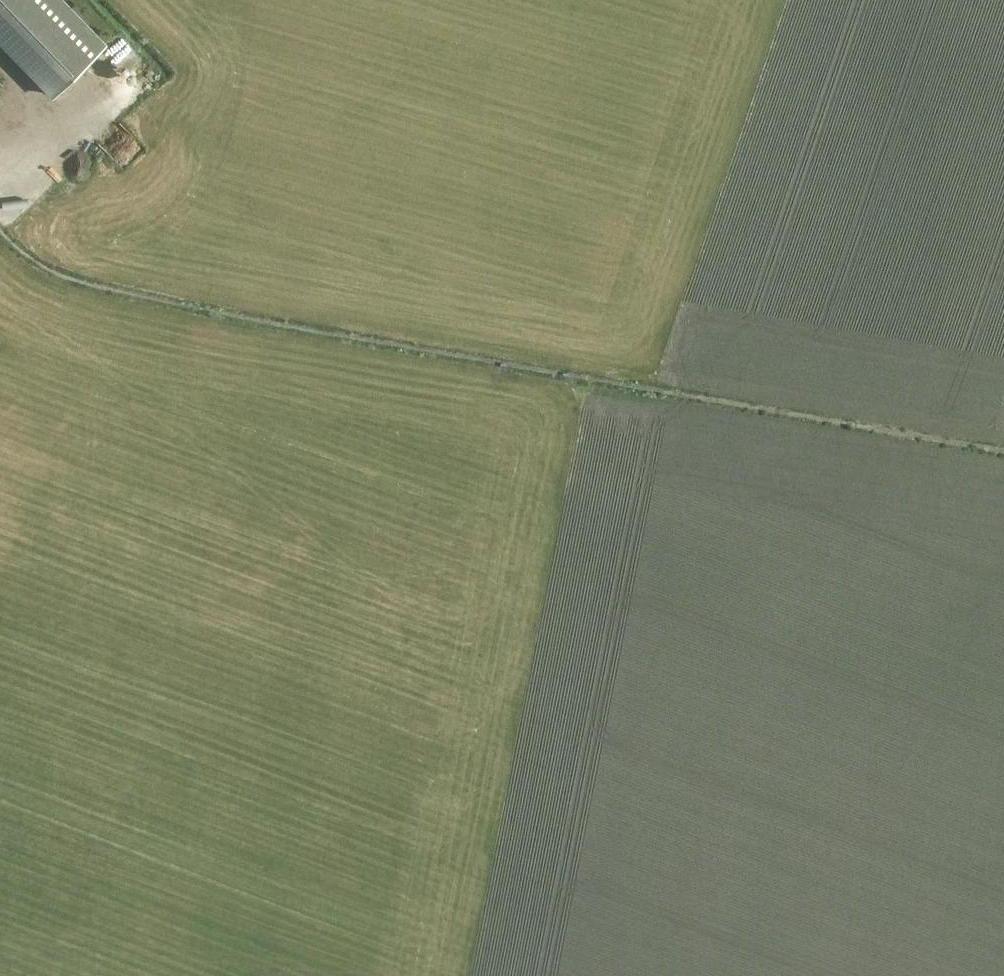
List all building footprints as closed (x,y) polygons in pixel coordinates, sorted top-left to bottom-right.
[(55,97),(108,46),(64,0),(0,0),(0,40),(55,97)] [(0,198),(0,213),(14,224),(28,206),(7,190),(0,198)]
